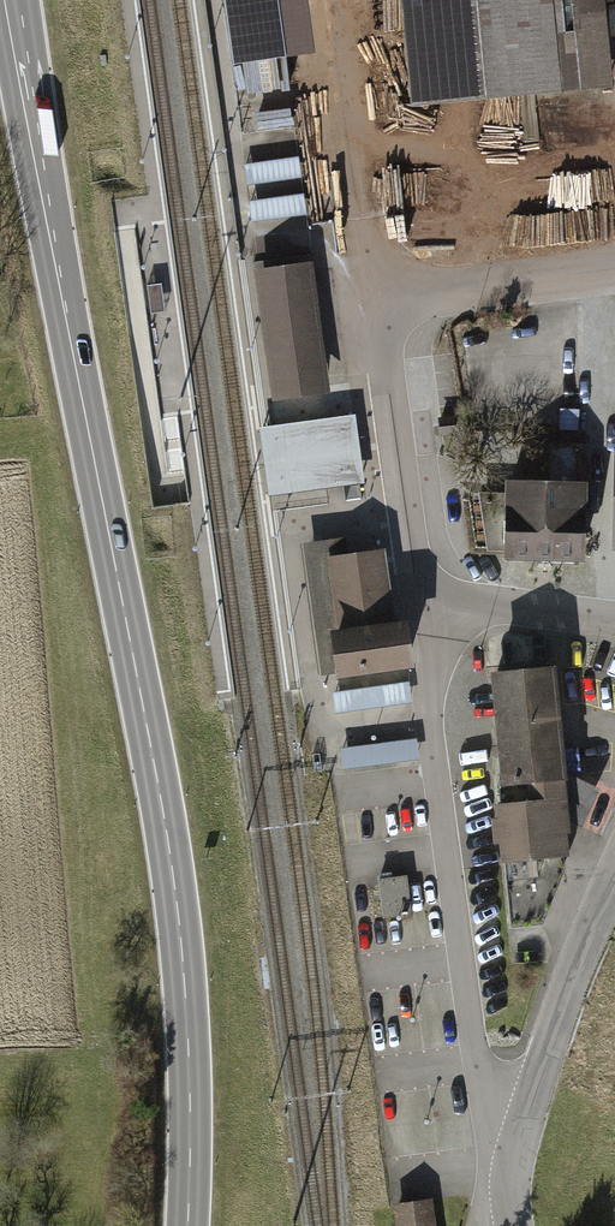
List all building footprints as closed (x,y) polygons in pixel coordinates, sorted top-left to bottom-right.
[(246,68),(302,61),(294,0),(236,0),(246,68)] [(387,4),(415,2),(424,105),(614,88),(614,0),(386,0),(387,4)] [(277,389),(312,384),(295,269),(260,274),(277,389)] [(157,283),(146,284),(151,312),(161,310),(157,283)] [(550,487),(511,485),(510,495),(480,494),(488,546),(508,548),(508,556),(580,559),(583,488),(574,487),(576,450),(551,449),(550,487)] [(343,673),(408,664),(402,625),(391,626),(381,553),(332,560),(342,633),(337,634),(338,639),(324,641),(328,669),(342,667),(343,673)] [(551,669),(495,675),(505,784),(528,782),(530,804),(502,807),(507,862),(564,856),(561,831),(566,830),(551,669)] [(413,906),(410,869),(381,871),(384,908),(413,906)] [(399,1206),(401,1225),(432,1225),(429,1202),(399,1206)]
